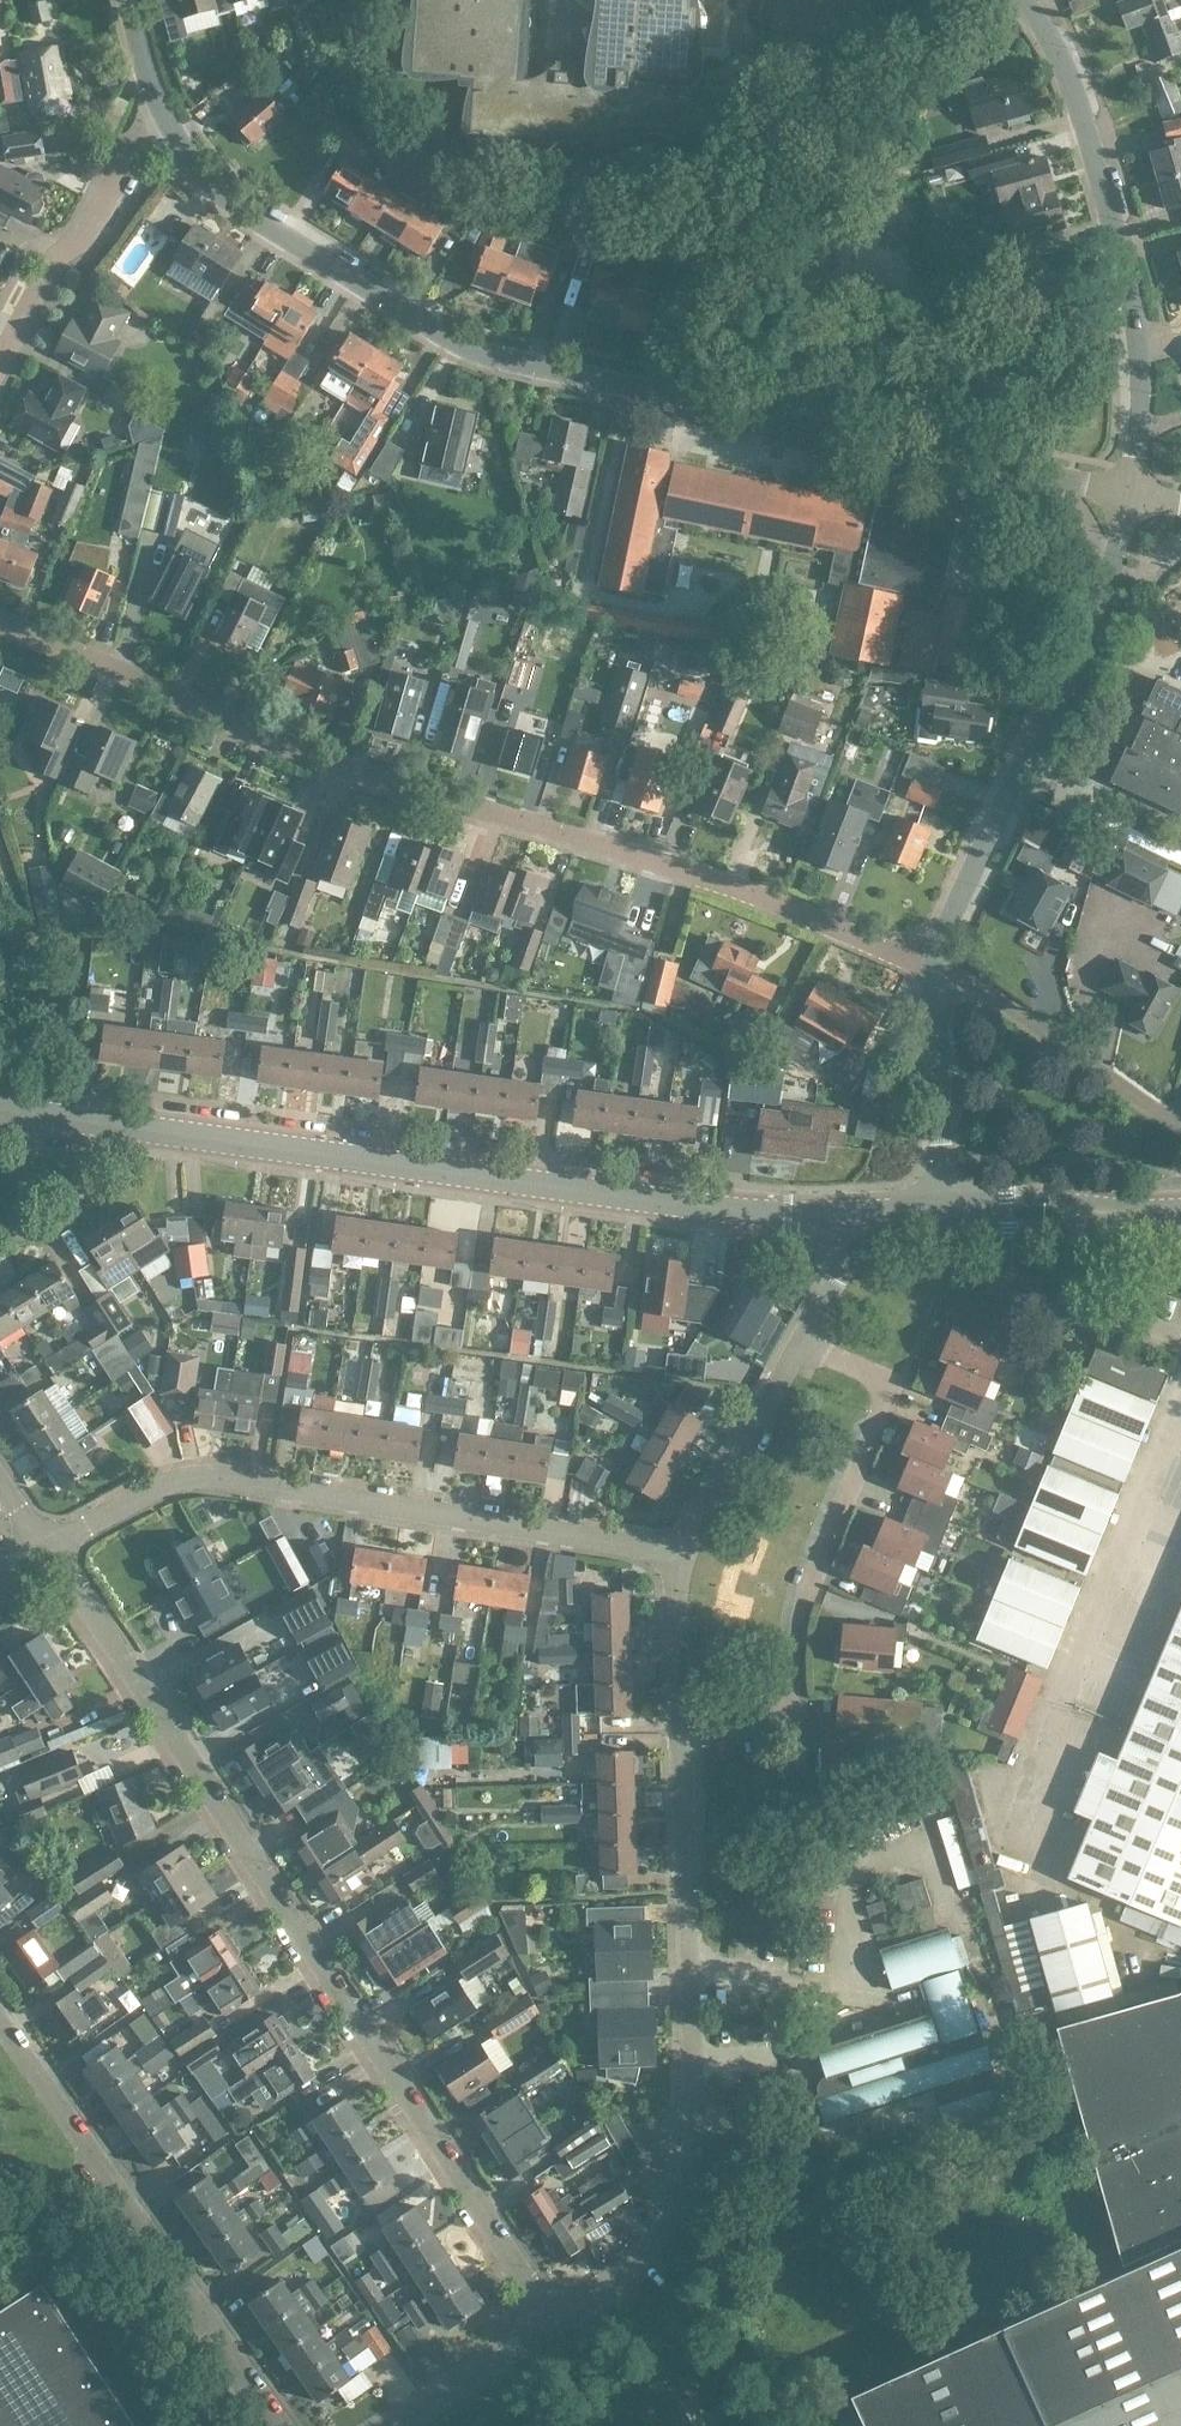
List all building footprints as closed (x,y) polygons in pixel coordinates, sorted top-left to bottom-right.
[(233,10),(230,0),(176,0),(176,1),(161,5),(170,40),(187,35),(182,17),(215,8),(217,15),(233,10)] [(233,10),(235,10),(236,16),(269,7),(270,11),(288,6),(287,0),(230,0),(233,10)] [(349,46),(371,40),(359,0),(357,0),(337,6),(349,46)] [(470,135),(471,136),(471,139),(473,139),(473,136),(546,141),(546,134),(579,136),(578,144),(580,144),(580,136),(591,136),(607,134),(626,130),(637,130),(735,137),(738,96),(743,97),(753,78),(768,64),(785,54),(804,49),(826,49),(827,40),(874,44),(878,0),(771,0),(768,35),(765,34),(765,36),(753,51),(758,55),(744,69),(729,80),(710,83),(693,82),(698,8),(691,7),(691,0),(600,0),(595,58),(589,58),(571,60),(570,60),(569,74),(556,73),(555,82),(518,79),(524,0),(417,0),(412,71),(409,71),(409,72),(412,72),(412,74),(460,77),(459,87),(473,88),(470,135)] [(1142,22),(1167,13),(1163,2),(1170,0),(1129,0),(1120,3),(1129,29),(1143,24),(1142,22)] [(30,5),(35,24),(50,21),(45,1),(30,5)] [(1143,24),(1152,49),(1157,48),(1161,58),(1180,51),(1180,34),(1176,36),(1167,13),(1142,22),(1143,24)] [(19,54),(21,61),(23,75),(31,117),(46,114),(45,107),(73,102),(63,46),(19,54)] [(21,61),(10,63),(10,61),(0,63),(0,105),(17,101),(16,96),(21,95),(18,76),(23,75),(21,61)] [(287,79),(274,63),(263,73),(276,88),(287,79)] [(951,111),(969,106),(975,129),(1031,113),(1021,74),(967,89),(965,84),(945,89),(951,111)] [(1166,76),(1149,83),(1163,118),(1180,111),(1166,76)] [(287,100),(295,92),(301,99),(308,94),(293,77),(290,80),(278,90),(287,100)] [(264,89),(232,118),(253,142),(285,114),(264,89)] [(1160,181),(1180,174),(1180,118),(1163,123),(1170,147),(1152,153),(1160,181)] [(785,143),(798,144),(800,125),(786,124),(785,143)] [(43,156),(39,132),(0,138),(0,155),(4,155),(5,162),(43,156)] [(988,155),(984,138),(930,152),(934,169),(988,155)] [(398,165),(410,172),(419,157),(407,150),(398,165)] [(1002,206),(1054,192),(1044,157),(1019,164),(1015,151),(979,160),(984,176),(993,173),(1002,206)] [(429,163),(419,157),(410,172),(419,178),(429,163)] [(326,194),(351,210),(370,180),(345,164),(326,194)] [(44,191),(0,168),(0,228),(4,230),(11,215),(27,223),(30,216),(38,214),(42,205),(40,198),(44,191)] [(1160,181),(1168,208),(1180,204),(1180,174),(1160,181)] [(395,195),(370,180),(351,210),(377,226),(395,195)] [(459,210),(474,217),(489,189),(474,181),(459,210)] [(400,241),(402,241),(420,211),(425,203),(401,187),(395,195),(377,226),(385,231),(381,237),(396,247),(400,241)] [(489,189),(474,217),(486,224),(501,195),(489,189)] [(1054,192),(1002,206),(1011,239),(1001,242),(1007,262),(1043,251),(1039,234),(1063,227),(1054,192)] [(582,248),(595,253),(610,211),(597,207),(593,218),(582,248)] [(420,211),(402,241),(426,257),(445,226),(420,211)] [(566,242),(582,248),(593,218),(577,212),(566,242)] [(218,294),(221,288),(241,256),(196,228),(176,260),(178,261),(169,276),(212,302),(202,318),(218,328),(233,303),(218,294)] [(475,285),(503,296),(517,258),(502,252),(508,237),(487,230),(475,264),(481,266),(475,285)] [(523,241),(517,258),(503,296),(532,306),(538,289),(547,292),(560,254),(523,241)] [(262,320),(275,328),(294,299),(268,283),(250,313),(248,312),(241,324),(255,333),(262,320)] [(264,346),(290,363),(294,357),(319,315),(310,309),(314,303),(297,293),(294,299),(275,328),(264,346)] [(114,341),(128,314),(95,297),(82,324),(74,320),(55,354),(102,379),(120,344),(114,341)] [(343,352),(337,348),(315,384),(345,403),(378,351),(353,335),(343,352)] [(378,351),(345,403),(367,417),(343,456),(361,467),(391,418),(383,413),(399,387),(394,383),(404,367),(378,351)] [(227,382),(237,388),(246,374),(235,368),(227,382)] [(278,412),(297,380),(284,372),(265,404),(278,412)] [(246,374),(237,388),(249,396),(258,381),(246,374)] [(29,395),(27,398),(21,399),(16,409),(19,414),(12,427),(58,451),(75,418),(71,417),(85,390),(59,377),(45,403),(29,395)] [(103,398),(145,420),(155,402),(113,380),(103,398)] [(278,412),(279,413),(265,437),(275,443),(279,437),(280,438),(310,388),(297,380),(278,412)] [(423,464),(463,473),(477,415),(436,405),(423,464)] [(514,462),(515,463),(529,466),(562,473),(559,486),(553,513),(581,519),(587,492),(593,469),(596,455),(582,452),(587,428),(556,421),(551,440),(520,433),(514,462)] [(141,527),(151,489),(163,435),(142,443),(120,532),(139,537),(141,527)] [(387,481),(405,452),(389,442),(371,471),(387,481)] [(926,612),(928,603),(935,605),(952,525),(667,465),(669,456),(631,448),(602,587),(641,595),(642,591),(664,596),(678,530),(664,528),(666,517),(835,552),(828,584),(847,588),(833,655),(886,666),(890,645),(904,648),(900,665),(934,672),(937,656),(974,664),(987,605),(948,596),(944,615),(926,612)] [(529,466),(515,463),(513,472),(527,475),(529,466)] [(26,493),(32,482),(34,478),(15,468),(7,484),(26,493)] [(69,480),(64,493),(52,523),(69,530),(86,487),(69,480)] [(34,483),(22,514),(0,568),(0,577),(10,581),(8,584),(23,590),(24,587),(26,588),(38,557),(25,551),(37,520),(41,521),(53,490),(34,483)] [(167,493),(157,531),(157,533),(174,537),(184,498),(167,493)] [(22,514),(8,509),(1,527),(0,527),(0,568),(22,514)] [(581,550),(587,526),(570,522),(565,547),(581,550)] [(71,564),(81,569),(66,602),(98,617),(102,609),(107,612),(111,599),(107,598),(115,580),(102,574),(106,556),(95,553),(97,548),(80,544),(71,564)] [(149,602),(184,619),(208,572),(173,554),(149,602)] [(578,558),(568,556),(564,572),(574,574),(578,558)] [(514,590),(533,596),(543,568),(518,575),(514,590)] [(285,599),(245,580),(217,636),(244,650),(258,623),(271,629),(285,599)] [(569,603),(566,616),(584,620),(587,607),(569,603)] [(534,618),(522,656),(536,660),(534,667),(552,672),(566,628),(534,618)] [(461,679),(478,624),(461,619),(445,675),(461,679)] [(381,663),(368,621),(330,633),(343,674),(359,669),(359,670),(381,663)] [(680,669),(733,678),(734,675),(739,650),(685,641),(680,669)] [(826,649),(808,645),(805,659),(824,663),(826,649)] [(298,703),(298,704),(331,717),(345,683),(297,663),(289,682),(293,684),(287,699),(298,703)] [(630,732),(648,674),(620,666),(603,724),(630,732)] [(881,682),(914,687),(916,675),(883,670),(883,669),(873,668),(872,677),(881,678),(881,682)] [(378,730),(408,739),(417,706),(423,682),(380,670),(369,710),(382,714),(378,730)] [(733,678),(722,705),(712,729),(732,738),(755,683),(734,675),(733,678)] [(436,746),(439,747),(438,750),(454,755),(455,752),(470,757),(482,717),(487,719),(498,685),(481,680),(477,691),(456,684),(436,746)] [(1147,718),(1132,750),(1127,748),(1111,782),(1180,816),(1180,692),(1158,681),(1142,715),(1147,718)] [(927,682),(922,712),(918,738),(937,741),(937,737),(986,744),(987,737),(994,734),(996,721),(990,716),(991,709),(966,706),(969,688),(927,682)] [(794,695),(791,705),(789,705),(780,732),(811,743),(821,716),(819,715),(822,705),(794,695)] [(61,780),(74,750),(59,743),(72,712),(39,698),(22,737),(42,746),(32,768),(61,780)] [(699,760),(712,729),(722,705),(714,702),(691,757),(699,760)] [(582,714),(568,710),(560,738),(574,742),(582,714)] [(758,756),(776,738),(763,725),(745,743),(758,756)] [(89,756),(74,750),(61,780),(89,793),(98,773),(118,782),(135,742),(102,728),(89,756)] [(510,730),(499,765),(532,775),(543,740),(510,730)] [(642,751),(629,747),(618,782),(632,786),(626,804),(659,814),(676,760),(642,750),(642,751)] [(574,749),(563,785),(595,795),(606,759),(574,749)] [(797,828),(808,798),(807,798),(819,765),(788,753),(776,787),(774,786),(764,813),(781,819),(780,822),(797,828)] [(945,769),(910,754),(901,776),(913,781),(906,798),(934,810),(942,791),(937,789),(945,769)] [(692,809),(731,825),(754,771),(715,755),(692,809)] [(197,826),(221,780),(191,765),(181,785),(171,780),(152,818),(164,824),(170,812),(197,826)] [(831,803),(811,858),(826,864),(825,869),(838,874),(839,869),(844,871),(864,817),(877,822),(888,793),(867,786),(861,801),(849,797),(845,808),(831,803)] [(251,855),(276,799),(260,792),(258,795),(248,790),(236,816),(222,810),(206,845),(224,853),(228,845),(251,855)] [(276,799),(251,855),(273,865),(269,873),(287,881),(303,846),(289,840),(301,814),(290,809),(292,806),(276,799)] [(370,829),(344,820),(336,817),(316,874),(349,886),(370,829)] [(899,818),(883,857),(915,870),(931,832),(899,818)] [(1096,846),(1075,835),(1061,860),(1082,872),(1096,846)] [(1124,846),(1102,836),(1092,876),(1106,883),(1105,885),(1149,905),(1164,873),(1121,852),(1124,846)] [(419,893),(420,888),(434,852),(405,841),(389,885),(377,881),(364,916),(379,921),(387,899),(398,903),(404,888),(419,893)] [(434,852),(420,888),(448,898),(463,856),(436,846),(434,852)] [(82,850),(62,886),(103,908),(122,871),(82,850)] [(42,932),(63,928),(50,865),(29,869),(42,932)] [(503,918),(505,913),(518,877),(490,866),(475,908),(503,918)] [(1005,912),(1010,914),(1009,916),(1047,936),(1072,891),(1034,870),(1017,901),(1013,899),(1005,912)] [(520,871),(518,877),(505,913),(532,923),(548,881),(520,871)] [(299,927),(315,884),(299,878),(283,921),(299,927)] [(640,904),(631,901),(589,885),(588,887),(583,886),(573,916),(574,916),(569,930),(578,933),(608,944),(604,955),(625,962),(614,1005),(637,1011),(647,970),(649,971),(657,939),(631,930),(640,904)] [(140,900),(107,900),(108,923),(140,923),(140,900)] [(570,912),(554,906),(542,941),(558,946),(570,912)] [(430,949),(443,954),(456,918),(443,913),(433,942),(430,949)] [(456,918),(443,954),(438,969),(449,973),(457,950),(459,951),(469,922),(456,918)] [(527,927),(513,966),(530,973),(544,933),(527,927)] [(711,941),(693,978),(766,1013),(777,988),(748,974),(756,957),(726,943),(724,947),(711,941)] [(247,971),(267,972),(269,946),(248,944),(247,971)] [(311,957),(307,976),(322,978),(325,960),(311,957)] [(642,1002),(669,1008),(680,965),(653,958),(642,1002)] [(1155,1038),(1180,992),(1146,973),(1144,977),(1118,963),(1103,990),(1120,999),(1121,997),(1130,1002),(1121,1020),(1155,1038)] [(178,1001),(181,981),(165,979),(163,999),(178,1001)] [(89,1010),(109,1013),(113,983),(93,980),(89,1010)] [(518,994),(511,1013),(534,1021),(541,1001),(518,994)] [(161,1013),(160,1019),(169,1020),(175,1021),(178,1001),(163,999),(161,1013)] [(320,1021),(337,1023),(340,1004),(323,1001),(320,1021)] [(845,1002),(830,1028),(862,1046),(877,1021),(845,1002)] [(136,1030),(131,1064),(161,1068),(165,1035),(167,1035),(169,1020),(160,1019),(161,1013),(153,1012),(150,1032),(136,1030)] [(249,1015),(229,1012),(227,1031),(246,1033),(249,1015)] [(269,1018),(249,1015),(246,1033),(267,1036),(269,1018)] [(334,1043),(337,1023),(320,1021),(317,1041),(334,1043)] [(495,1045),(498,1025),(481,1023),(478,1043),(495,1045)] [(100,1060),(131,1064),(136,1030),(105,1026),(100,1060)] [(407,1036),(388,1033),(385,1050),(390,1051),(386,1076),(401,1078),(407,1036)] [(161,1068),(190,1072),(195,1039),(167,1035),(165,1035),(161,1068)] [(401,1078),(415,1081),(419,1055),(430,1057),(433,1041),(427,1040),(427,1039),(407,1036),(401,1078)] [(195,1039),(190,1072),(221,1076),(225,1043),(195,1039)] [(815,1064),(819,1043),(808,1041),(804,1062),(815,1064)] [(492,1065),(495,1045),(478,1043),(476,1063),(492,1065)] [(638,1046),(636,1066),(652,1068),(655,1048),(638,1046)] [(259,1081),(289,1086),(293,1052),(264,1048),(259,1081)] [(289,1086),(319,1090),(324,1057),(293,1052),(289,1086)] [(540,1098),(558,1100),(564,1059),(546,1056),(540,1098)] [(319,1090),(349,1094),(353,1061),(324,1057),(319,1090)] [(584,1062),(564,1059),(558,1100),(573,1102),(575,1090),(580,1090),(584,1062)] [(353,1061),(349,1094),(379,1098),(384,1065),(353,1061)] [(636,1066),(633,1085),(650,1088),(652,1068),(636,1066)] [(416,1103),(447,1108),(451,1074),(421,1070),(416,1103)] [(780,1107),(784,1077),(730,1071),(727,1101),(780,1107)] [(481,1079),(451,1074),(447,1108),(476,1112),(481,1079)] [(476,1112),(506,1116),(511,1083),(481,1079),(476,1112)] [(700,1096),(721,1099),(724,1082),(702,1079),(700,1096)] [(541,1087),(511,1083),(506,1116),(536,1121),(541,1087)] [(574,1125),(604,1130),(609,1097),(579,1092),(574,1125)] [(638,1101),(609,1097),(604,1130),(633,1134),(638,1101)] [(633,1134),(664,1138),(668,1105),(638,1101),(633,1134)] [(801,1156),(823,1160),(826,1143),(842,1145),(847,1113),(790,1104),(789,1115),(764,1111),(759,1141),(766,1142),(764,1152),(801,1158),(801,1156)] [(699,1109),(668,1105),(664,1138),(694,1143),(699,1109)] [(236,1256),(251,1258),(258,1206),(227,1202),(222,1239),(238,1242),(236,1256)] [(136,1205),(110,1221),(141,1270),(171,1251),(155,1225),(149,1228),(136,1205)] [(288,1210),(258,1206),(251,1258),(265,1260),(267,1245),(282,1248),(288,1210)] [(189,1247),(188,1247),(193,1277),(208,1275),(204,1245),(207,1244),(204,1217),(187,1218),(189,1247)] [(334,1246),(333,1251),(364,1256),(368,1222),(338,1217),(334,1246)] [(141,1270),(110,1221),(84,1237),(98,1260),(91,1264),(108,1290),(141,1270)] [(364,1256),(393,1260),(398,1226),(368,1222),(364,1256)] [(393,1260),(422,1264),(427,1230),(398,1226),(393,1260)] [(453,1268),(453,1263),(457,1234),(427,1230),(422,1264),(453,1268)] [(491,1268),(491,1273),(521,1277),(526,1243),(495,1239),(491,1268)] [(311,1268),(331,1270),(333,1251),(334,1246),(314,1243),(311,1268)] [(521,1277),(551,1282),(555,1248),(526,1243),(521,1277)] [(193,1277),(188,1247),(174,1249),(178,1280),(180,1280),(182,1290),(194,1288),(193,1277)] [(296,1323),(306,1250),(291,1248),(281,1320),(282,1321),(281,1326),(288,1327),(289,1322),(296,1323)] [(551,1282),(580,1286),(585,1252),(555,1248),(551,1282)] [(585,1252),(580,1286),(579,1296),(594,1298),(596,1288),(611,1290),(615,1256),(585,1252)] [(704,1325),(723,1292),(713,1287),(686,1283),(688,1264),(651,1259),(644,1311),(671,1314),(670,1319),(701,1323),(704,1325)] [(27,1279),(48,1311),(63,1302),(68,1310),(80,1302),(75,1294),(54,1262),(27,1279)] [(488,1293),(491,1273),(491,1268),(472,1266),(469,1291),(488,1293)] [(327,1299),(331,1270),(311,1268),(309,1284),(312,1285),(310,1296),(327,1299)] [(383,1278),(380,1298),(396,1300),(399,1280),(383,1278)] [(1150,1278),(1145,1292),(1180,1305),(1180,1289),(1150,1278)] [(2,1295),(23,1327),(48,1311),(27,1279),(2,1295)] [(732,1297),(723,1292),(704,1325),(722,1335),(724,1331),(747,1345),(774,1299),(741,1281),(732,1297)] [(443,1290),(421,1287),(418,1306),(441,1309),(443,1290)] [(618,1287),(615,1311),(625,1312),(629,1313),(632,1289),(618,1287)] [(96,1302),(116,1334),(121,1341),(132,1334),(128,1329),(134,1324),(113,1291),(96,1302)] [(488,1293),(469,1291),(467,1306),(486,1309),(488,1293)] [(0,1297),(0,1341),(23,1327),(2,1295),(0,1297)] [(396,1300),(380,1298),(377,1318),(393,1320),(396,1300)] [(537,1320),(554,1322),(557,1302),(540,1300),(537,1320)] [(95,1328),(69,1344),(79,1359),(95,1348),(116,1334),(96,1302),(83,1310),(95,1328)] [(406,1320),(425,1322),(427,1307),(407,1306),(406,1320)] [(625,1312),(615,1311),(604,1310),(602,1326),(623,1328),(625,1312)] [(551,1342),(554,1322),(537,1320),(535,1340),(551,1342)] [(461,1347),(463,1329),(437,1325),(434,1343),(461,1347)] [(950,1363),(990,1380),(1002,1349),(953,1329),(947,1344),(943,1343),(939,1355),(942,1356),(941,1360),(949,1364),(950,1363)] [(527,1356),(530,1332),(513,1330),(509,1353),(527,1356)] [(124,1342),(136,1360),(151,1350),(139,1332),(124,1342)] [(95,1348),(79,1359),(61,1370),(66,1379),(100,1357),(104,1363),(116,1355),(127,1371),(136,1365),(121,1341),(116,1334),(95,1348)] [(281,1375),(286,1344),(269,1341),(270,1342),(265,1373),(281,1375)] [(61,1370),(79,1359),(69,1344),(44,1361),(53,1375),(61,1370)] [(1158,1402),(1170,1374),(1165,1373),(1099,1345),(1087,1372),(1158,1402)] [(199,1358),(184,1355),(168,1353),(161,1393),(192,1399),(199,1358)] [(706,1358),(668,1353),(665,1374),(703,1379),(706,1358)] [(376,1382),(379,1363),(365,1361),(362,1380),(376,1382)] [(309,1366),(290,1363),(286,1389),(306,1392),(309,1366)] [(983,1396),(990,1380),(950,1363),(949,1364),(948,1368),(944,1366),(940,1378),(943,1379),(937,1395),(966,1407),(960,1422),(988,1434),(1001,1403),(983,1396)] [(136,1385),(138,1388),(147,1382),(136,1365),(127,1371),(128,1373),(136,1385)] [(19,1376),(25,1386),(42,1375),(36,1366),(19,1376)] [(195,1426),(224,1431),(234,1371),(218,1368),(214,1392),(201,1390),(195,1426)] [(250,1373),(234,1371),(224,1431),(253,1436),(263,1382),(249,1380),(250,1373)] [(1070,1413),(1141,1443),(1158,1402),(1087,1372),(1070,1413)] [(19,1376),(17,1373),(0,1383),(0,1402),(25,1386),(19,1376)] [(136,1385),(128,1373),(115,1381),(123,1394),(136,1385)] [(445,1415),(451,1379),(430,1375),(424,1411),(445,1415)] [(452,1379),(451,1379),(445,1415),(465,1418),(470,1385),(452,1382),(452,1379)] [(376,1382),(362,1380),(359,1399),(373,1401),(376,1382)] [(534,1407),(537,1388),(522,1386),(519,1405),(534,1407)] [(12,1412),(29,1438),(36,1433),(60,1416),(43,1391),(12,1412)] [(619,1419),(628,1404),(610,1394),(602,1409),(619,1419)] [(298,1443),(328,1447),(333,1414),(336,1398),(314,1395),(312,1411),(303,1410),(298,1443)] [(173,1431),(150,1397),(126,1413),(148,1447),(173,1431)] [(641,1421),(658,1431),(659,1429),(688,1445),(703,1419),(674,1402),(670,1410),(653,1401),(641,1421)] [(645,1414),(628,1404),(619,1419),(637,1429),(645,1414)] [(534,1407),(519,1405),(516,1424),(531,1426),(534,1407)] [(29,1438),(46,1463),(78,1442),(90,1434),(72,1408),(60,1416),(36,1433),(29,1438)] [(1141,1443),(1070,1413),(1054,1452),(1125,1482),(1141,1443)] [(333,1414),(328,1447),(358,1452),(363,1419),(333,1414)] [(358,1452),(387,1457),(393,1424),(363,1419),(358,1452)] [(988,1434),(960,1422),(953,1438),(915,1422),(909,1438),(905,1436),(900,1448),(904,1449),(902,1454),(911,1457),(942,1470),(942,1469),(951,1449),(965,1455),(970,1445),(986,1452),(993,1436),(988,1434)] [(393,1424),(387,1457),(418,1462),(423,1428),(393,1424)] [(673,1471),(688,1445),(659,1429),(658,1431),(644,1455),(673,1471)] [(1025,1459),(1033,1440),(1012,1431),(1004,1449),(1025,1459)] [(528,1445),(520,1444),(515,1477),(545,1482),(552,1437),(530,1433),(528,1445)] [(90,1434),(78,1442),(46,1463),(64,1490),(95,1469),(85,1453),(97,1445),(90,1434)] [(486,1473),(491,1439),(461,1435),(456,1468),(486,1473)] [(486,1473),(515,1477),(520,1444),(491,1439),(486,1473)] [(673,1471),(644,1455),(629,1482),(658,1498),(673,1471)] [(951,1473),(942,1469),(942,1470),(911,1457),(909,1461),(906,1460),(901,1471),(905,1473),(898,1488),(925,1499),(919,1515),(947,1526),(958,1500),(943,1494),(951,1473)] [(603,1491),(613,1473),(598,1465),(588,1482),(603,1491)] [(1032,1507),(1103,1536),(1120,1495),(1049,1465),(1032,1507)] [(1103,1536),(1032,1507),(1016,1545),(1087,1575),(1103,1536)] [(874,1546),(873,1549),(873,1550),(904,1563),(903,1563),(912,1567),(919,1550),(934,1557),(947,1526),(919,1515),(912,1530),(886,1519),(879,1534),(876,1533),(871,1544),(874,1546)] [(199,1537),(157,1560),(175,1593),(217,1570),(199,1537)] [(316,1544),(297,1554),(312,1582),(332,1571),(316,1544)] [(897,1580),(903,1563),(904,1563),(873,1550),(873,1549),(864,1546),(862,1550),(859,1549),(854,1560),(857,1562),(851,1577),(878,1588),(871,1604),(900,1616),(906,1599),(912,1587),(897,1580)] [(386,1587),(391,1555),(357,1550),(352,1581),(386,1587)] [(426,1560),(391,1555),(386,1587),(421,1592),(426,1560)] [(993,1600),(1064,1629),(1081,1588),(1010,1559),(993,1600)] [(455,1597),(490,1603),(495,1572),(460,1566),(455,1597)] [(293,1593),(309,1584),(301,1569),(284,1578),(293,1593)] [(217,1570),(175,1593),(193,1626),(235,1603),(217,1570)] [(530,1577),(495,1572),(490,1603),(525,1609),(530,1577)] [(576,1580),(562,1580),(562,1604),(576,1604),(576,1580)] [(595,1624),(628,1623),(627,1593),(594,1593),(595,1624)] [(315,1630),(295,1597),(293,1602),(266,1614),(282,1643),(315,1630)] [(334,1615),(346,1616),(349,1600),(337,1599),(334,1615)] [(361,1602),(349,1600),(346,1616),(358,1618),(361,1602)] [(1064,1629),(993,1600),(977,1638),(1048,1668),(1064,1629)] [(1067,1880),(1093,1891),(1180,1928),(1180,1605),(1130,1728),(1091,1821),(1067,1880)] [(419,1611),(408,1609),(406,1625),(416,1627),(419,1611)] [(430,1613),(419,1611),(416,1627),(427,1629),(430,1613)] [(439,1631),(450,1632),(452,1617),(441,1615),(439,1631)] [(464,1618),(452,1617),(450,1632),(461,1634),(464,1618)] [(628,1623),(595,1624),(595,1654),(629,1653),(628,1623)] [(857,1666),(857,1668),(891,1671),(893,1642),(905,1643),(906,1625),(894,1624),(893,1630),(845,1626),(843,1648),(839,1647),(837,1665),(857,1666)] [(505,1640),(516,1642),(518,1627),(506,1625),(505,1640)] [(529,1628),(518,1627),(516,1642),(527,1643),(529,1628)] [(26,1680),(59,1658),(44,1635),(14,1654),(1,1635),(0,1636),(0,1682),(19,1669),(26,1680)] [(539,1665),(560,1665),(560,1646),(539,1646),(539,1665)] [(581,1646),(560,1646),(560,1665),(581,1664),(581,1646)] [(311,1699),(341,1682),(321,1649),(292,1669),(311,1699)] [(196,1674),(208,1696),(210,1697),(242,1676),(234,1653),(196,1674)] [(629,1653),(595,1654),(596,1684),(629,1683),(629,1653)] [(75,1682),(59,1658),(26,1680),(35,1693),(12,1708),(21,1721),(44,1706),(54,1721),(74,1707),(63,1689),(75,1682)] [(480,1666),(454,1661),(451,1682),(477,1686),(480,1666)] [(1012,1667),(988,1724),(1019,1737),(1039,1690),(1043,1680),(1012,1667)] [(211,1700),(212,1702),(224,1723),(261,1699),(246,1677),(211,1700)] [(427,1681),(422,1716),(441,1719),(445,1683),(427,1681)] [(629,1683),(596,1684),(597,1714),(630,1714),(629,1683)] [(352,1684),(313,1704),(322,1721),(345,1709),(352,1723),(368,1714),(352,1684)] [(943,1709),(918,1707),(919,1705),(840,1700),(837,1741),(854,1742),(882,1757),(883,1744),(915,1746),(916,1741),(941,1743),(943,1709)] [(562,1715),(563,1735),(580,1734),(579,1714),(562,1715)] [(539,1715),(519,1716),(519,1736),(539,1735),(539,1715)] [(35,1727),(12,1737),(19,1758),(44,1748),(35,1727)] [(363,1743),(378,1768),(397,1756),(382,1732),(363,1743)] [(257,1790),(311,1754),(297,1733),(263,1755),(257,1746),(237,1758),(257,1790)] [(563,1735),(564,1755),(582,1754),(580,1734),(563,1735)] [(21,1763),(19,1758),(12,1737),(11,1736),(0,1740),(0,1771),(21,1763)] [(409,1770),(456,1769),(456,1764),(460,1764),(460,1745),(451,1746),(451,1737),(409,1738),(409,1770)] [(346,1790),(320,1749),(311,1754),(257,1790),(276,1818),(295,1805),(294,1803),(301,1799),(303,1801),(305,1799),(313,1812),(314,1811),(346,1790)] [(20,1772),(26,1788),(16,1792),(22,1806),(8,1812),(14,1827),(46,1815),(39,1796),(80,1780),(69,1752),(20,1772)] [(598,1753),(598,1783),(632,1783),(631,1752),(598,1753)] [(982,1889),(978,1890),(1011,1995),(1023,2033),(1061,2022),(1032,1920),(1006,1928),(995,1891),(1006,1887),(1001,1869),(996,1870),(972,1785),(965,1761),(962,1761),(945,1760),(982,1889)] [(132,1778),(97,1792),(103,1807),(94,1811),(100,1825),(109,1822),(118,1844),(153,1829),(132,1778)] [(582,1814),(599,1814),(633,1813),(632,1783),(598,1783),(598,1784),(581,1784),(582,1806),(582,1814)] [(409,1794),(417,1805),(429,1797),(421,1785),(409,1794)] [(291,1843),(311,1873),(358,1843),(354,1835),(358,1813),(350,1811),(352,1799),(346,1790),(314,1811),(322,1823),(319,1825),(321,1829),(314,1834),(311,1830),(291,1843)] [(429,1797),(417,1805),(427,1822),(419,1827),(416,1834),(426,1848),(434,1849),(441,1844),(444,1849),(457,1840),(429,1797)] [(542,1824),(562,1823),(562,1806),(541,1807),(542,1824)] [(582,1806),(562,1806),(562,1823),(583,1823),(582,1814),(582,1806)] [(600,1844),(634,1843),(633,1813),(599,1814),(600,1844)] [(350,1891),(344,1880),(365,1867),(407,1840),(394,1820),(358,1843),(311,1873),(331,1903),(350,1891)] [(634,1843),(600,1844),(601,1875),(634,1874),(634,1843)] [(138,1875),(154,1900),(198,1871),(181,1846),(138,1875)] [(53,1894),(64,1909),(68,1907),(69,1906),(66,1903),(103,1880),(126,1865),(115,1848),(77,1873),(75,1869),(66,1875),(71,1882),(53,1894)] [(13,1858),(5,1850),(0,1854),(0,1869),(13,1858)] [(428,1886),(440,1878),(439,1876),(444,1874),(446,1859),(443,1854),(430,1861),(429,1859),(403,1876),(415,1894),(417,1893),(421,1900),(433,1893),(428,1886)] [(13,1858),(0,1869),(0,1921),(3,1924),(21,1909),(3,1886),(28,1864),(21,1855),(15,1860),(13,1858)] [(198,1871),(154,1900),(149,1903),(163,1924),(150,1932),(162,1950),(188,1933),(180,1920),(215,1897),(198,1871)] [(586,1895),(585,1875),(567,1876),(568,1896),(586,1895)] [(115,1899),(103,1880),(66,1903),(69,1906),(68,1907),(77,1921),(78,1920),(88,1934),(92,1941),(107,1931),(108,1930),(96,1912),(115,1899)] [(924,1880),(909,1884),(917,1911),(932,1906),(924,1880)] [(903,1915),(915,1911),(917,1911),(909,1884),(895,1888),(903,1915)] [(478,1889),(450,1909),(462,1927),(490,1907),(478,1889)] [(65,1911),(64,1909),(53,1894),(26,1913),(38,1930),(65,1911)] [(1032,1920),(1061,2022),(1117,2007),(1088,1903),(1081,1905),(1080,1902),(1065,1896),(1056,1899),(1060,1911),(1032,1919),(1032,1920)] [(349,1931),(368,1961),(427,1923),(417,1908),(414,1910),(406,1899),(379,1917),(385,1925),(376,1930),(368,1918),(349,1931)] [(595,1925),(596,1952),(651,1950),(650,1922),(645,1922),(644,1907),(646,1907),(646,1905),(586,1907),(586,1926),(595,1925)] [(500,1912),(519,1954),(528,1954),(526,1911),(524,1912),(524,1906),(503,1907),(500,1912)] [(915,1911),(923,1936),(879,1950),(893,1993),(919,1985),(927,2009),(927,2015),(817,2050),(826,2077),(829,2076),(833,2090),(815,2096),(825,2126),(939,2090),(943,2102),(937,2104),(947,2130),(1006,2108),(948,1928),(939,1931),(932,1906),(917,1911),(915,1911)] [(427,1923),(368,1961),(372,1967),(367,1973),(376,1987),(384,1985),(388,1991),(446,1954),(427,1923)] [(225,1933),(223,1934),(220,1930),(171,1962),(181,1976),(166,1986),(177,2002),(195,1990),(195,1989),(240,1960),(237,1955),(239,1953),(240,1951),(228,1933),(225,1933)] [(48,1959),(51,1957),(35,1931),(2,1952),(12,1966),(14,1964),(29,1987),(56,1970),(48,1959)] [(91,1941),(102,1956),(113,1971),(118,1978),(133,1967),(107,1931),(92,1941),(91,1941)] [(498,1934),(455,1961),(469,1982),(511,1955),(498,1934)] [(588,1977),(589,1996),(647,1994),(647,1977),(652,1977),(651,1950),(596,1952),(596,1977),(588,1977)] [(102,1956),(69,1979),(80,1994),(113,1971),(102,1956)] [(253,1975),(251,1976),(248,1972),(250,1971),(252,1967),(247,1960),(243,1960),(241,1962),(240,1960),(195,1989),(195,1990),(206,2006),(218,1998),(226,2011),(259,1989),(258,1987),(260,1985),(262,1982),(257,1975),(253,1975)] [(457,1981),(413,2009),(432,2038),(475,2010),(457,1981)] [(78,2005),(81,2003),(74,1992),(45,2012),(65,2042),(91,2024),(78,2005)] [(1057,2028),(1123,2267),(1180,2240),(1180,1993),(1177,1994),(1057,2028)] [(598,2012),(598,2038),(654,2037),(653,2008),(648,2008),(647,1994),(589,1996),(589,2012),(598,2012)] [(497,2036),(538,2011),(529,1997),(488,2022),(497,2036)] [(230,2044),(249,2073),(249,2074),(295,2044),(283,2027),(288,2024),(282,2016),(278,2018),(275,2014),(230,2044)] [(224,2056),(213,2038),(218,2035),(207,2018),(170,2042),(181,2059),(182,2058),(194,2076),(224,2056)] [(655,2063),(654,2037),(598,2038),(599,2065),(606,2065),(607,2076),(605,2076),(605,2078),(633,2084),(633,2085),(635,2085),(639,2063),(655,2063)] [(85,2068),(102,2093),(165,2050),(157,2039),(128,2060),(118,2045),(85,2068)] [(259,2089),(266,2084),(276,2099),(314,2074),(295,2044),(249,2074),(249,2073),(239,2080),(240,2081),(212,2100),(220,2113),(258,2087),(259,2089)] [(459,2101),(479,2088),(479,2087),(499,2074),(479,2044),(459,2057),(458,2056),(438,2069),(459,2101)] [(171,2059),(165,2050),(102,2093),(119,2118),(152,2096),(143,2082),(164,2067),(163,2065),(171,2059)] [(558,2052),(518,2077),(528,2093),(568,2068),(558,2052)] [(471,2121),(490,2150),(539,2118),(526,2099),(516,2091),(471,2121)] [(119,2118),(137,2143),(191,2105),(183,2094),(161,2109),(152,2096),(119,2118)] [(311,2118),(313,2120),(292,2134),(299,2145),(320,2132),(328,2144),(362,2122),(345,2097),(311,2118)] [(191,2105),(137,2143),(154,2168),(187,2146),(177,2132),(198,2117),(199,2119),(209,2111),(200,2098),(191,2105)] [(628,2162),(643,2153),(621,2114),(606,2123),(628,2162)] [(529,2167),(526,2162),(547,2149),(550,2135),(539,2118),(490,2150),(510,2180),(529,2167)] [(561,2156),(601,2129),(594,2119),(555,2146),(561,2156)] [(315,2170),(336,2156),(345,2170),(378,2148),(362,2122),(328,2144),(329,2146),(308,2159),(315,2170)] [(603,2134),(567,2157),(577,2173),(613,2150),(603,2134)] [(395,2174),(378,2148),(345,2170),(345,2171),(325,2184),(332,2196),(353,2182),(361,2195),(395,2174)] [(239,2174),(240,2175),(247,2186),(271,2169),(262,2157),(239,2174)] [(240,2175),(218,2191),(208,2175),(176,2197),(193,2222),(225,2200),(226,2202),(248,2186),(240,2175)] [(391,2176),(361,2195),(371,2210),(401,2190),(391,2176)] [(563,2262),(566,2260),(570,2266),(592,2252),(588,2245),(592,2243),(586,2234),(616,2215),(638,2201),(625,2179),(587,2203),(563,2218),(543,2230),(563,2262)] [(570,2194),(560,2200),(554,2190),(547,2194),(543,2187),(523,2199),(543,2230),(563,2218),(587,2203),(581,2193),(572,2198),(570,2194)] [(329,2204),(319,2188),(301,2199),(312,2215),(329,2204)] [(193,2222),(210,2246),(242,2225),(243,2226),(265,2211),(257,2200),(235,2215),(226,2202),(225,2200),(193,2222)] [(377,2266),(432,2230),(415,2205),(382,2226),(393,2243),(371,2257),(377,2266)] [(282,2234),(276,2226),(275,2225),(261,2235),(275,2255),(294,2242),(295,2243),(312,2231),(303,2217),(300,2219),(297,2216),(285,2224),(289,2229),(282,2234)] [(242,2225),(210,2246),(227,2271),(259,2250),(243,2226),(242,2225)] [(432,2230),(377,2266),(389,2284),(400,2277),(396,2272),(407,2265),(415,2277),(448,2255),(432,2230)] [(852,2395),(866,2425),(1180,2425),(1180,2245),(852,2395)] [(463,2279),(448,2255),(415,2277),(424,2292),(401,2308),(407,2317),(463,2279)] [(300,2291),(291,2297),(279,2280),(247,2303),(265,2328),(324,2285),(318,2276),(299,2290),(300,2291)] [(481,2306),(463,2279),(407,2317),(410,2320),(411,2319),(418,2329),(439,2315),(448,2328),(481,2306)] [(71,2292),(54,2303),(42,2283),(0,2310),(0,2425),(159,2425),(71,2292)] [(327,2289),(324,2285),(265,2328),(282,2352),(314,2329),(306,2317),(329,2301),(322,2292),(327,2289)] [(385,2319),(395,2335),(409,2326),(399,2310),(385,2319)] [(378,2360),(393,2351),(376,2325),(364,2333),(370,2348),(378,2360)] [(325,2344),(314,2329),(282,2352),(299,2377),(332,2354),(333,2355),(355,2339),(347,2329),(325,2344)] [(341,2367),(355,2339),(333,2355),(332,2354),(299,2377),(317,2402),(349,2379),(341,2367)]
